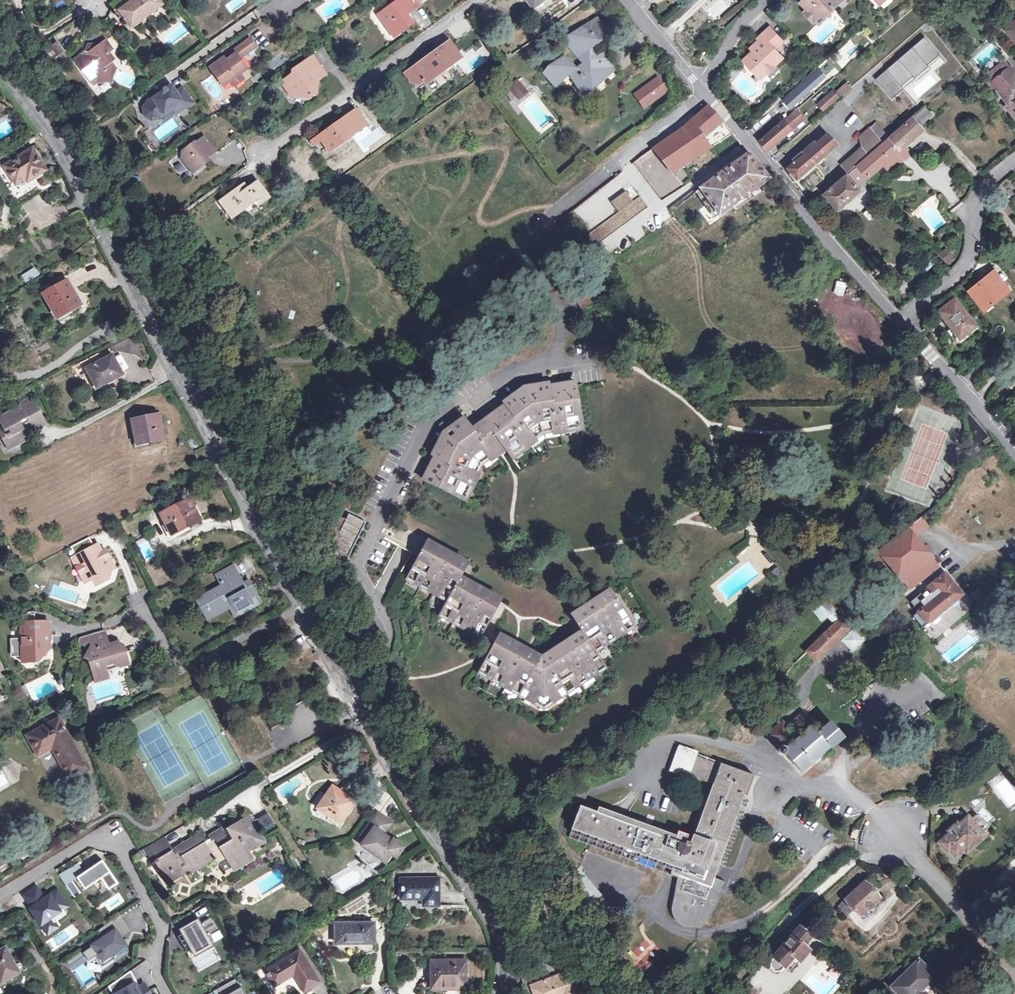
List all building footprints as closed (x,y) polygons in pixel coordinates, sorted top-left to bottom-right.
[(160,4),(158,0),(133,0),(119,11),(131,27),(154,11),(153,9),(160,4)] [(380,13),(387,23),(384,25),(391,35),(398,29),(401,33),(410,27),(404,17),(407,15),(420,5),(417,0),(391,0),(387,3),(389,7),(380,13)] [(801,2),(807,9),(803,12),(813,23),(822,16),(824,17),(835,8),(832,5),(836,1),(837,0),(803,0),(801,2)] [(387,23),(380,13),(378,15),(384,25),(387,23)] [(572,80),(578,88),(586,81),(589,85),(601,76),(603,79),(613,71),(605,60),(609,57),(603,50),(594,57),(589,49),(599,40),(598,39),(608,32),(597,18),(587,26),(587,27),(581,32),(579,29),(570,36),(572,39),(566,43),(584,66),(577,71),(565,56),(559,61),(558,60),(551,65),(552,66),(545,72),(554,85),(562,79),(561,78),(570,71),(575,77),(572,80)] [(1005,30),(1014,42),(1014,22),(1005,30)] [(743,61),(756,75),(763,68),(767,73),(783,59),(775,49),(782,42),(770,28),(758,39),(759,41),(762,44),(753,52),(743,61)] [(398,29),(391,35),(394,38),(401,33),(398,29)] [(223,64),(220,61),(210,68),(223,86),(230,81),(234,86),(243,80),(239,75),(246,69),(239,59),(255,47),(249,39),(230,54),(233,57),(226,62),(223,64)] [(924,40),(878,79),(892,95),(938,57),(924,40)] [(419,84),(423,81),(427,78),(429,81),(462,58),(449,41),(405,73),(412,83),(419,84)] [(750,48),(753,52),(762,44),(759,41),(750,48)] [(110,62),(113,60),(108,53),(112,50),(105,42),(86,56),(80,54),(74,59),(91,82),(95,80),(97,83),(110,80),(115,70),(110,62)] [(56,43),(46,51),(52,59),(62,52),(56,43)] [(290,88),(286,91),(290,96),(307,99),(314,93),(319,83),(314,81),(310,76),(321,68),(313,57),(293,71),(293,75),(285,81),(290,88)] [(1009,105),(1012,102),(1014,105),(1014,73),(1007,64),(988,79),(1009,105)] [(760,79),(767,73),(763,68),(756,75),(760,79)] [(788,108),(803,96),(822,80),(825,78),(817,70),(782,101),(788,108)] [(514,94),(515,93),(513,90),(519,86),(521,88),(522,88),(525,87),(528,85),(532,85),(521,76),(505,89),(512,101),(513,98),(514,94)] [(586,81),(578,88),(584,94),(603,79),(601,76),(589,85),(586,81)] [(657,78),(634,95),(644,108),(666,91),(657,78)] [(822,80),(803,96),(807,99),(824,83),(822,80)] [(290,88),(285,81),(281,84),(286,91),(290,88)] [(841,97),(851,87),(845,81),(835,91),(841,97)] [(513,90),(515,93),(518,97),(524,91),(521,88),(519,86),(513,90)] [(164,88),(163,88),(163,89),(162,89),(162,90),(162,91),(146,103),(143,108),(145,116),(152,120),(160,119),(165,115),(164,114),(172,108),(176,115),(193,103),(181,87),(175,91),(173,88),(169,91),(168,89),(167,88),(166,87),(165,87),(164,87),(164,88)] [(823,112),(839,97),(832,89),(816,104),(823,112)] [(1009,105),(1006,108),(1014,119),(1014,105),(1012,102),(1009,105)] [(684,126),(663,141),(676,158),(665,166),(672,174),(710,148),(703,138),(721,121),(707,106),(684,126)] [(913,118),(920,125),(932,115),(924,106),(912,116),(913,118)] [(760,142),(767,151),(804,120),(796,110),(760,142)] [(355,111),(339,123),(340,125),(333,130),(331,128),(330,127),(317,137),(320,140),(324,146),(326,144),(331,151),(346,141),(346,140),(366,126),(355,111)] [(895,133),(905,145),(923,129),(920,125),(913,118),(895,133)] [(868,141),(875,135),(869,129),(862,134),(868,141)] [(889,139),(899,151),(905,145),(895,133),(889,139)] [(881,142),(875,135),(868,141),(841,165),(847,172),(881,142)] [(320,140),(317,137),(310,142),(313,145),(320,140)] [(181,159),(187,168),(190,166),(194,171),(201,166),(200,163),(206,159),(214,153),(204,138),(195,145),(193,143),(182,151),(181,159)] [(800,155),(795,159),(797,161),(794,164),(787,170),(797,181),(815,165),(814,164),(831,149),(823,139),(802,157),(800,155)] [(858,166),(868,178),(883,165),(888,172),(900,161),(895,155),(899,151),(889,139),(858,166)] [(676,158),(663,141),(653,148),(665,166),(676,158)] [(899,151),(905,157),(911,152),(905,145),(899,151)] [(32,149),(4,166),(15,184),(25,178),(34,173),(36,177),(45,171),(32,149)] [(895,155),(900,161),(905,157),(899,151),(895,155)] [(748,153),(699,188),(719,215),(769,179),(748,153)] [(4,166),(0,169),(0,175),(20,206),(41,193),(32,179),(28,182),(25,178),(15,184),(4,166)] [(868,178),(858,166),(824,195),(837,210),(859,191),(857,187),(863,181),(862,180),(864,178),(872,188),(875,185),(868,178)] [(28,182),(32,179),(36,177),(34,173),(25,178),(28,182)] [(231,219),(257,200),(260,204),(268,198),(257,182),(246,190),(242,185),(219,202),(231,219)] [(1009,182),(999,190),(1011,204),(1014,201),(1014,189),(1009,182)] [(946,248),(938,253),(948,266),(955,260),(946,248)] [(21,274),(25,282),(40,275),(36,267),(21,274)] [(994,274),(971,293),(984,310),(1008,291),(994,274)] [(43,294),(57,319),(80,306),(66,280),(43,294)] [(833,293),(843,295),(847,283),(837,280),(833,293)] [(583,290),(572,298),(581,310),(592,302),(583,290)] [(954,301),(939,313),(959,339),(975,327),(954,301)] [(82,363),(95,386),(110,378),(112,381),(123,376),(111,355),(102,360),(98,353),(82,363)] [(110,378),(95,386),(97,390),(112,381),(110,378)] [(484,421),(486,424),(505,449),(511,458),(542,435),(582,429),(575,383),(548,388),(548,385),(531,388),(531,392),(525,394),(520,397),(517,393),(504,403),(505,405),(484,421)] [(39,411),(32,397),(12,408),(13,411),(0,418),(0,419),(8,435),(5,437),(10,446),(23,439),(22,436),(33,430),(26,418),(39,411)] [(26,418),(33,430),(46,423),(39,411),(26,418)] [(131,420),(136,439),(151,436),(152,442),(163,439),(158,415),(131,420)] [(489,441),(480,428),(474,432),(464,418),(450,428),(453,432),(447,437),(444,443),(440,441),(432,456),(434,457),(423,480),(464,502),(483,465),(495,456),(486,444),(489,441)] [(486,444),(495,456),(505,449),(486,424),(480,428),(489,441),(486,444)] [(151,436),(136,439),(137,445),(152,442),(151,436)] [(160,515),(171,535),(199,520),(189,500),(160,515)] [(354,543),(365,523),(348,515),(345,520),(334,514),(328,526),(339,532),(327,555),(341,562),(351,542),(354,543)] [(883,560),(903,582),(914,574),(920,581),(939,566),(915,538),(929,527),(921,517),(870,558),(876,565),(883,560)] [(481,638),(500,603),(460,581),(469,566),(427,543),(408,579),(448,602),(441,616),(481,638)] [(111,572),(110,570),(106,563),(104,564),(103,560),(109,557),(105,549),(101,551),(98,544),(71,558),(84,583),(92,579),(96,586),(108,579),(111,572)] [(952,555),(958,562),(971,551),(966,544),(952,555)] [(114,568),(109,557),(103,560),(104,564),(106,563),(110,570),(114,568)] [(245,589),(242,584),(233,566),(216,575),(222,585),(197,599),(201,607),(205,605),(211,616),(229,607),(234,616),(259,602),(250,586),(245,589)] [(778,568),(768,575),(774,582),(783,574),(778,568)] [(914,574),(903,582),(909,589),(920,581),(914,574)] [(937,597),(929,604),(922,610),(913,617),(922,628),(962,595),(945,574),(933,584),(938,590),(934,593),(937,597)] [(548,707),(605,668),(595,653),(634,627),(612,593),(573,619),(583,635),(542,662),(498,638),(479,673),(540,708),(542,704),(545,705),(548,707)] [(827,616),(835,623),(807,653),(816,662),(843,635),(845,637),(841,641),(853,652),(865,640),(853,629),(850,632),(848,630),(849,629),(840,619),(839,620),(832,612),(834,611),(822,595),(809,605),(821,621),(827,616)] [(922,610),(929,604),(922,595),(915,601),(922,610)] [(205,605),(201,607),(207,618),(211,616),(205,605)] [(21,616),(22,624),(32,623),(31,615),(21,616)] [(37,650),(48,649),(46,621),(32,623),(20,624),(21,648),(21,655),(22,662),(27,661),(37,650)] [(111,649),(110,644),(105,629),(89,633),(79,637),(79,642),(91,648),(87,656),(92,659),(96,672),(107,669),(106,665),(113,663),(118,666),(128,663),(123,646),(118,642),(115,647),(111,649)] [(37,650),(27,661),(39,660),(48,649),(37,650)] [(107,669),(96,672),(98,683),(109,680),(107,669)] [(282,710),(261,721),(269,735),(290,725),(282,710)] [(819,731),(806,717),(808,716),(804,712),(803,714),(786,728),(783,724),(769,736),(780,749),(779,750),(778,752),(779,754),(781,755),(783,755),(785,754),(801,773),(831,747),(832,749),(844,738),(832,724),(831,722),(819,731)] [(52,748),(68,778),(85,769),(58,718),(27,735),(37,756),(52,748)] [(746,797),(754,776),(737,770),(736,771),(695,756),(688,775),(713,784),(691,843),(686,841),(685,844),(580,806),(570,836),(678,875),(674,895),(672,906),(672,909),(672,913),(674,918),(687,928),(706,922),(723,892),(721,888),(725,882),(714,878),(744,796),(746,797)] [(332,787),(317,808),(328,816),(339,823),(340,821),(353,801),(332,787)] [(328,816),(317,808),(315,812),(326,819),(328,816)] [(256,819),(264,832),(274,826),(267,812),(256,819)] [(446,820),(452,828),(460,823),(454,814),(446,820)] [(955,857),(963,850),(966,852),(983,837),(979,831),(985,826),(975,814),(969,820),(967,819),(958,827),(956,825),(949,832),(950,834),(939,844),(947,852),(949,851),(955,857)] [(375,832),(383,820),(375,815),(361,836),(366,839),(361,845),(385,862),(391,854),(396,857),(402,848),(393,841),(391,843),(381,836),(375,832)] [(328,816),(326,819),(339,828),(343,823),(340,821),(339,823),(328,816)] [(208,839),(204,841),(216,861),(219,865),(226,860),(228,862),(231,861),(234,867),(245,861),(246,862),(250,859),(247,853),(262,843),(253,828),(254,825),(251,825),(248,819),(236,826),(234,824),(225,829),(227,832),(210,842),(208,839)] [(375,832),(381,836),(388,824),(383,820),(375,832)] [(216,861),(204,841),(202,842),(195,830),(193,831),(195,835),(175,847),(176,848),(171,851),(170,850),(159,855),(152,844),(145,848),(152,861),(150,862),(152,865),(158,862),(161,867),(159,869),(167,881),(188,869),(190,872),(212,858),(215,862),(216,861)] [(159,855),(170,850),(163,837),(152,844),(159,855)] [(108,890),(118,883),(101,860),(76,877),(84,889),(100,878),(108,890)] [(226,860),(219,865),(224,873),(234,867),(231,861),(228,862),(226,860)] [(76,877),(83,872),(77,864),(67,870),(73,879),(76,877)] [(73,879),(67,870),(59,876),(65,884),(73,879)] [(423,906),(437,906),(437,879),(400,879),(401,899),(422,899),(423,906)] [(884,904),(863,882),(838,906),(846,915),(853,909),(859,915),(860,914),(863,917),(869,911),(872,915),(884,904)] [(51,917),(63,909),(64,908),(65,902),(58,891),(50,896),(49,895),(44,898),(36,887),(24,895),(32,907),(30,908),(44,928),(54,921),(51,917)] [(63,909),(51,917),(54,921),(66,913),(63,909)] [(103,938),(82,953),(88,961),(95,956),(102,966),(114,958),(110,953),(115,950),(115,951),(124,945),(115,931),(126,924),(120,915),(98,930),(103,938)] [(198,919),(179,930),(195,956),(225,939),(211,918),(202,924),(198,919)] [(115,931),(120,940),(132,932),(126,924),(115,931)] [(335,924),(335,943),(373,943),(373,924),(335,924)] [(625,936),(636,966),(659,958),(648,927),(625,936)] [(781,971),(783,968),(789,974),(808,951),(803,946),(810,938),(799,928),(770,962),(770,968),(774,971),(781,971)] [(115,951),(118,956),(127,950),(124,945),(115,951)] [(1,981),(18,971),(4,947),(0,950),(0,979),(1,981)] [(293,974),(303,991),(317,982),(299,951),(266,971),(274,986),(293,974)] [(924,991),(937,979),(918,960),(890,987),(897,993),(926,993),(924,991)] [(430,962),(431,984),(452,984),(452,989),(465,989),(464,961),(430,962)] [(130,971),(108,987),(112,993),(149,993),(143,984),(138,986),(136,988),(134,984),(136,983),(130,971)] [(575,984),(569,971),(530,986),(533,993),(579,993),(575,984)] [(240,988),(239,988),(234,980),(216,990),(218,993),(243,993),(240,988)] [(579,993),(587,993),(582,981),(575,984),(579,993)] [(880,993),(887,988),(883,983),(876,990),(880,993)] [(738,993),(753,993),(755,992),(747,984),(738,993)]
